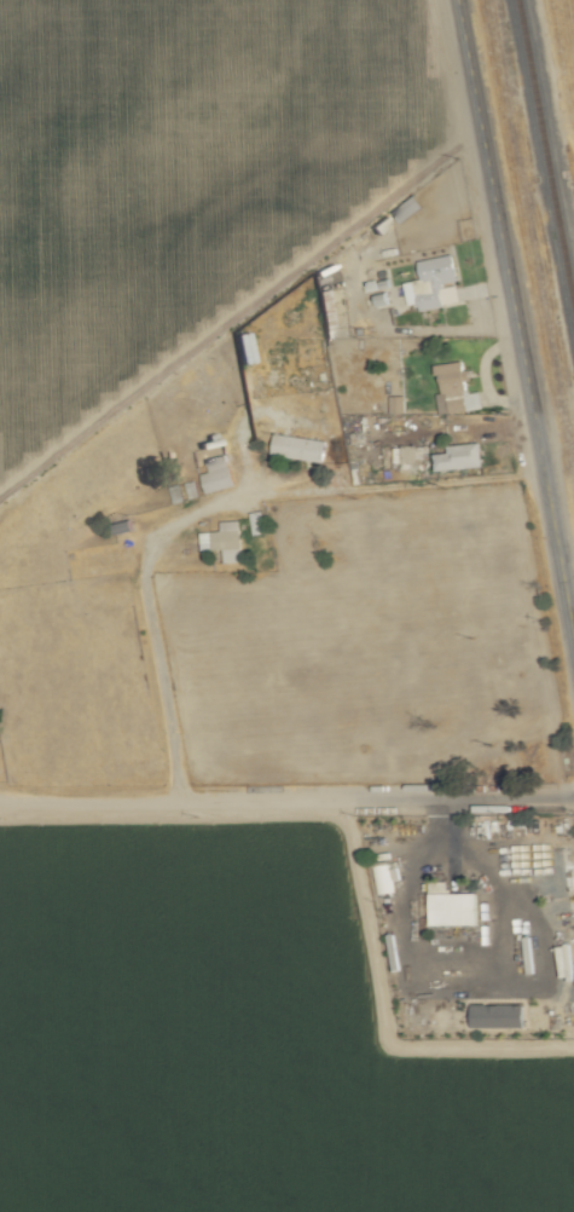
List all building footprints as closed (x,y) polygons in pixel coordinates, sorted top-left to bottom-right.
[(405,282),(409,304),(420,302),(422,309),(462,301),(458,282),(461,281),(456,253),(419,260),(422,278),(405,282)] [(440,413),(484,407),(482,390),(472,391),(469,370),(466,370),(465,360),(436,364),(440,392),(437,392),(440,413)] [(407,412),(406,395),(391,395),(392,412),(407,412)] [(328,439),(275,433),(273,455),(326,460),(328,439)] [(485,466),(484,442),(449,444),(450,452),(439,453),(439,468),(485,466)] [(207,493),(236,485),(227,453),(207,459),(210,471),(201,474),(207,493)] [(168,487),(172,503),(199,496),(195,480),(168,487)] [(266,532),(264,510),(251,511),(254,534),(266,532)] [(226,562),(244,561),(242,520),(222,521),(222,530),(200,531),(201,550),(225,549),(226,562)] [(391,893),(388,865),(371,867),(374,895),(391,893)] [(449,881),(429,881),(429,892),(449,892),(449,881)] [(479,893),(432,893),(433,924),(479,924),(479,893)] [(475,1027),(525,1026),(525,1004),(480,1005),(480,1014),(474,1014),(475,1027)]
